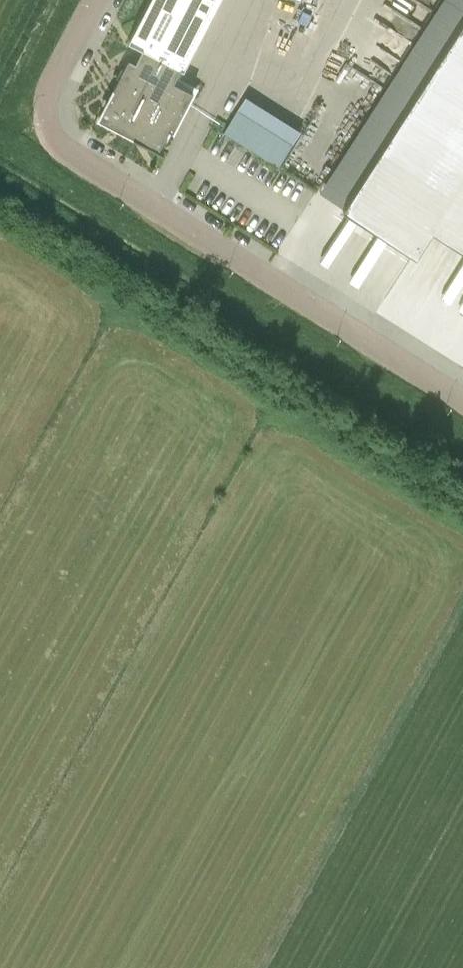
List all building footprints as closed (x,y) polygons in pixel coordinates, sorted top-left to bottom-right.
[(129,38),(142,45),(135,59),(129,55),(130,55),(128,54),(118,74),(114,72),(113,73),(121,77),(102,114),(135,132),(134,134),(133,134),(133,135),(146,142),(163,150),(164,149),(158,146),(169,127),(172,128),(193,88),(175,79),(182,65),(183,66),(218,0),(149,0),(129,38)] [(245,93),(222,129),(276,165),(300,129),(245,93)] [(445,294),(462,306),(462,294),(451,286),(445,294)]
